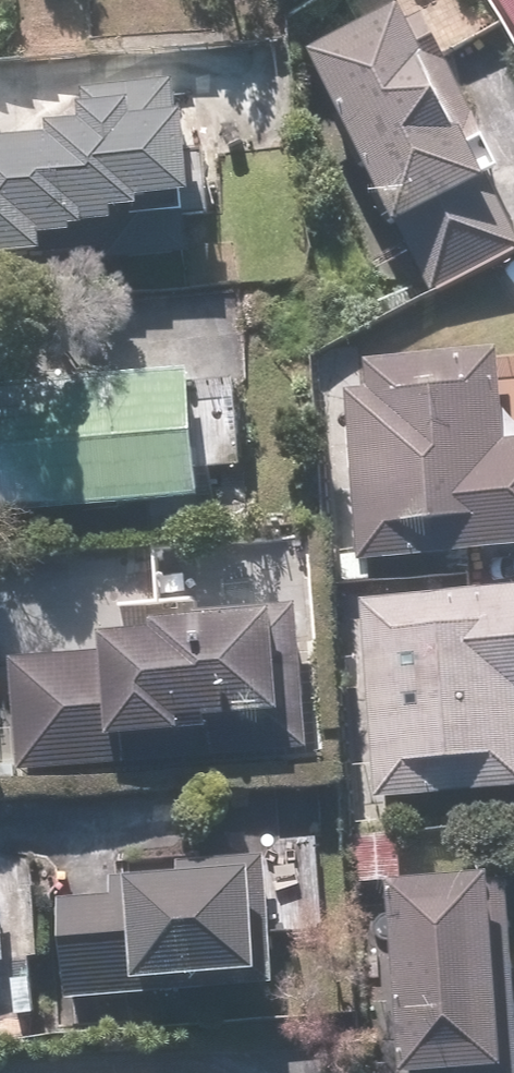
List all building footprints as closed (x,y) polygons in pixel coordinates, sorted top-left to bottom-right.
[(513,25),(513,0),(499,0),(513,25)] [(429,293),(513,251),(513,239),(401,11),(311,55),(429,293)] [(181,128),(179,90),(84,96),(86,132),(52,134),(52,144),(30,146),(0,148),(0,263),(46,261),(45,245),(77,243),(77,237),(92,237),(93,268),(188,263),(185,210),(197,209),(193,127),(181,128)] [(505,443),(498,351),(342,364),(350,459),(358,562),(513,550),(513,443),(505,443)] [(200,503),(192,372),(0,385),(0,516),(200,503)] [(356,599),(373,803),(513,791),(513,585),(356,599)] [(207,730),(207,719),(276,714),(270,612),(151,620),(151,631),(94,634),(96,653),(9,658),(16,773),(126,766),(124,735),(207,730)] [(177,873),(126,876),(128,896),(56,901),(63,1000),(271,986),(266,920),(262,855),(176,861),(177,873)] [(507,875),(386,884),(401,1072),(513,1072),(513,962),(507,875)]
